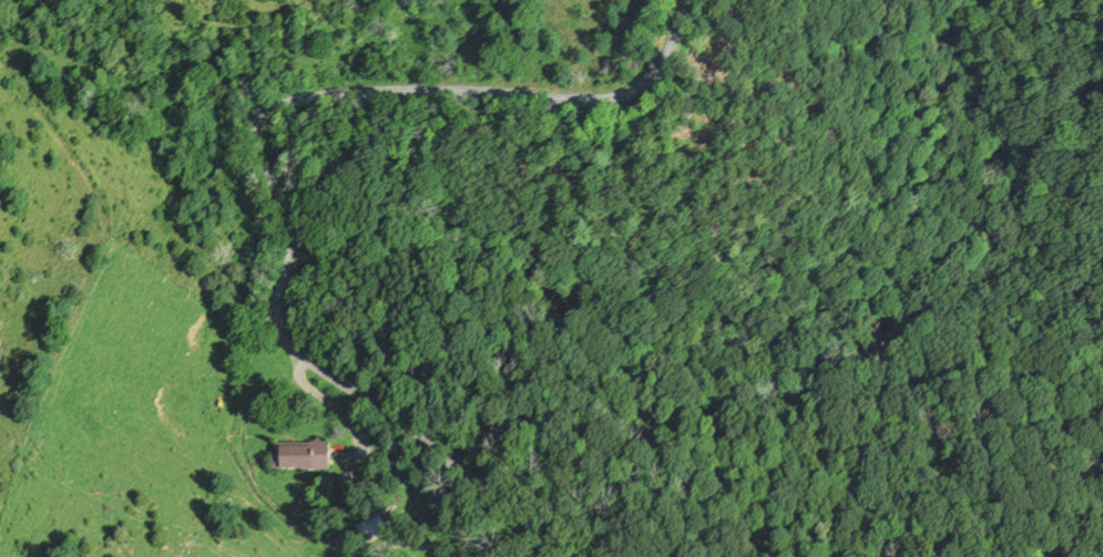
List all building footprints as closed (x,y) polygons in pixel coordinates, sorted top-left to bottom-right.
[(312,443),(328,443),(328,468),(277,468),(277,448),(312,448),(312,443)] [(374,509),(385,526),(364,540),(353,524),(374,509)]
